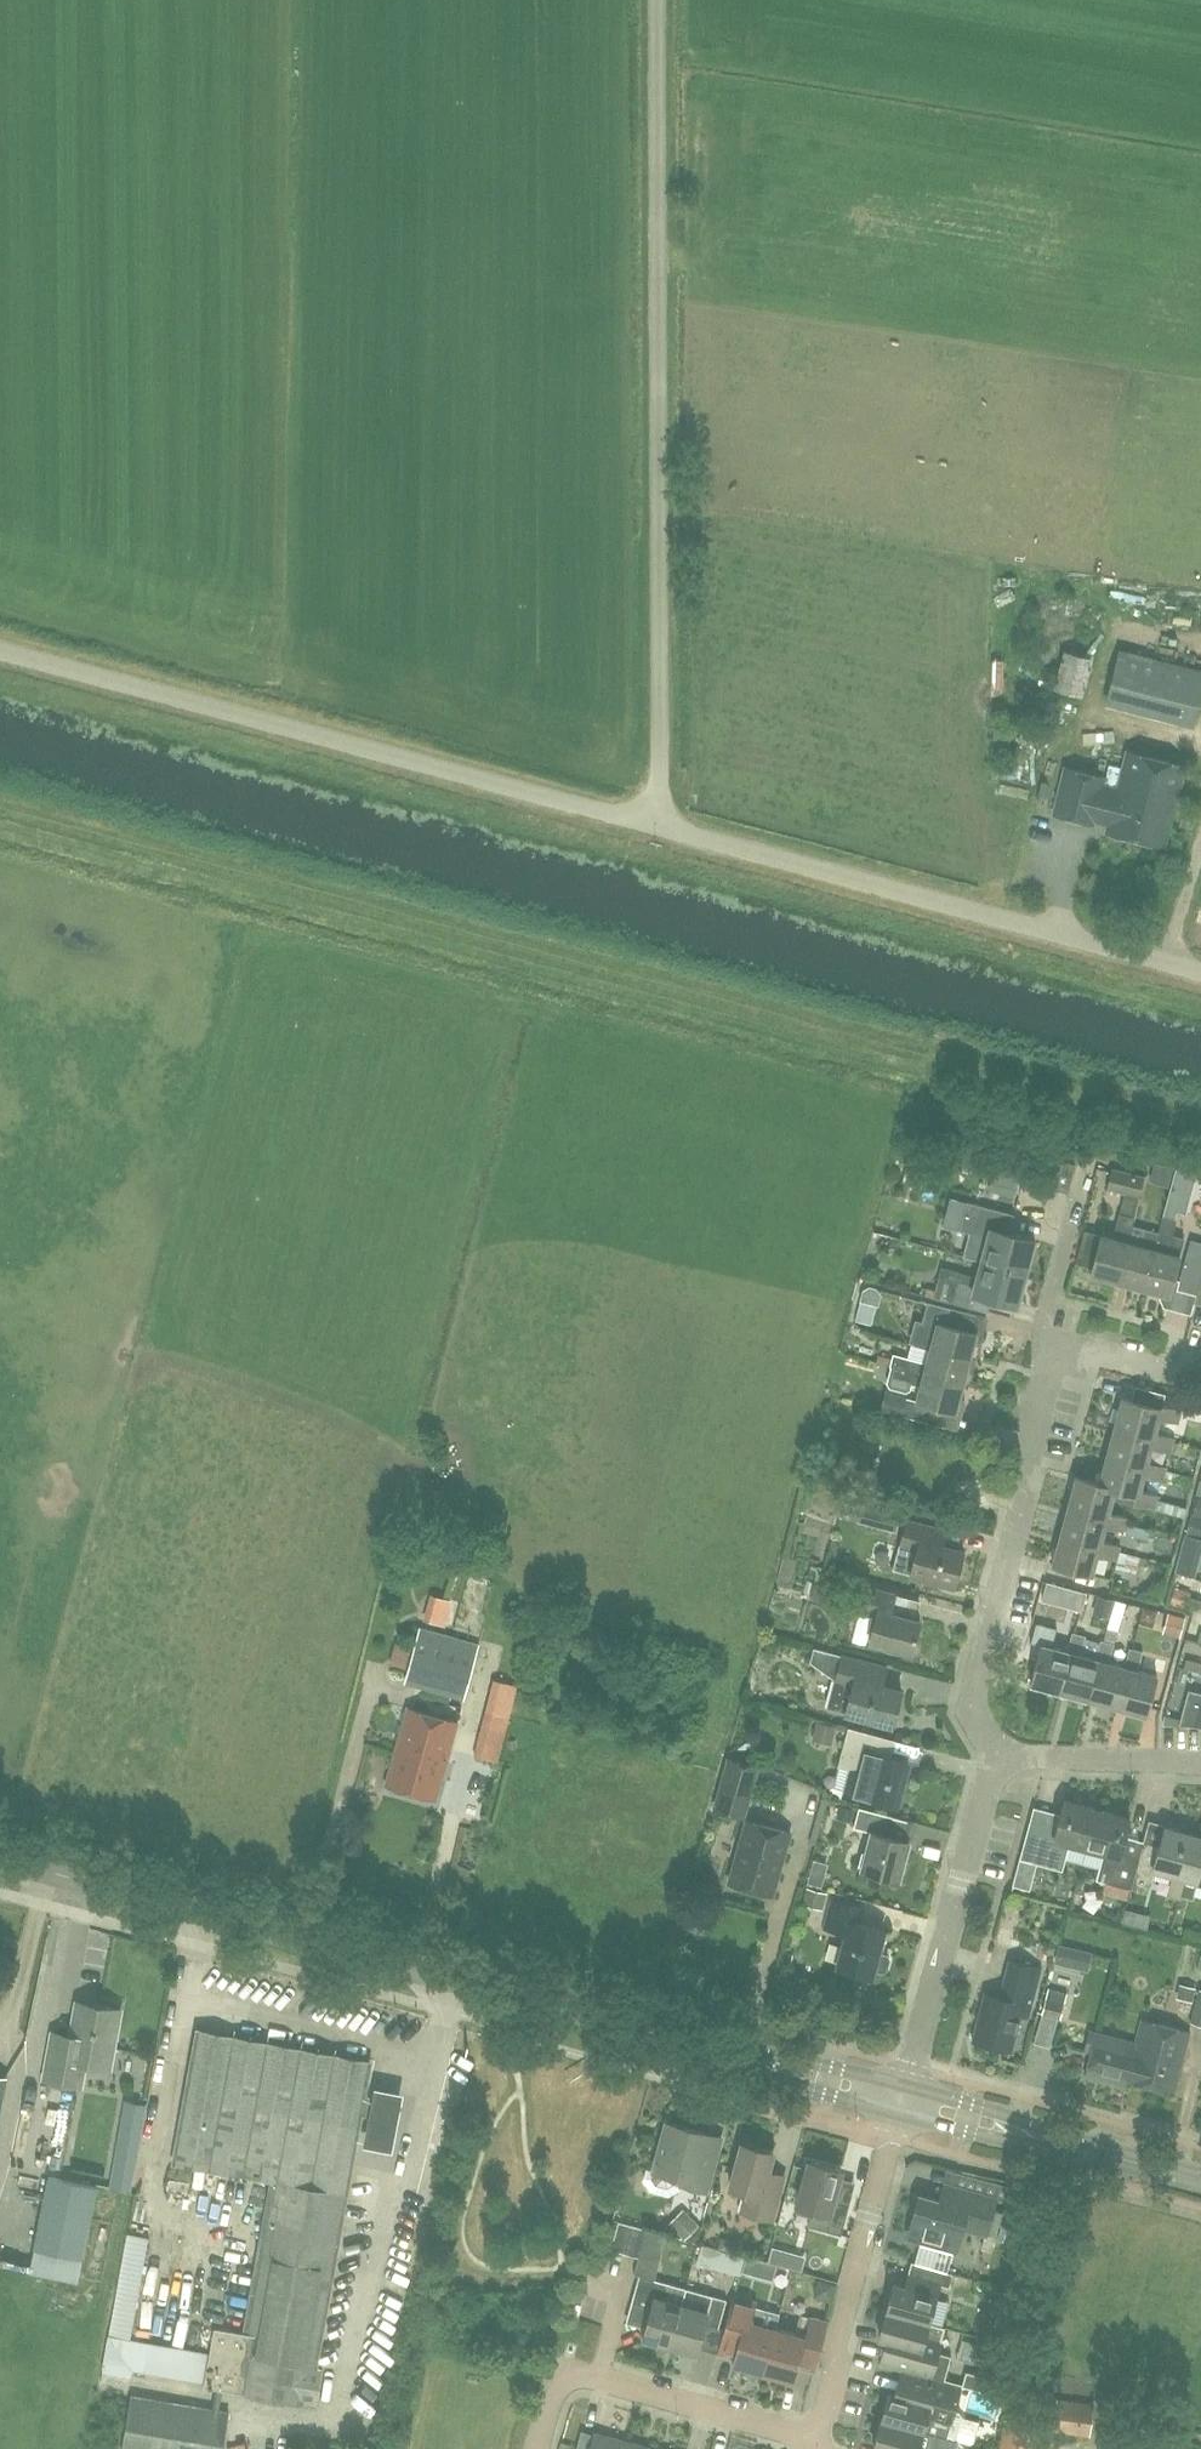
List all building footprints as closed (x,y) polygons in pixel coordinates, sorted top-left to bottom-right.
[(1062,639),(1065,681),(1085,680),(1082,637),(1062,639)] [(1200,697),(1200,670),(1118,648),(1105,702),(1194,725),(1200,697)] [(1010,687),(1009,653),(994,653),(995,688),(1010,687)] [(1106,779),(1065,769),(1054,817),(1094,826),(1095,821),(1109,825),(1107,832),(1162,846),(1183,763),(1127,749),(1118,786),(1105,783),(1106,779)] [(1057,1159),(1049,1188),(1065,1192),(1073,1163),(1057,1159)] [(1106,1189),(1138,1197),(1144,1176),(1111,1168),(1106,1189)] [(1017,1181),(1002,1177),(993,1175),(989,1189),(1013,1195),(1017,1181)] [(1033,1239),(1007,1232),(1012,1213),(967,1201),(959,1230),(986,1236),(980,1260),(1025,1272),(1033,1239)] [(1118,1213),(1112,1237),(1084,1230),(1075,1263),(1091,1267),(1089,1274),(1115,1281),(1126,1240),(1127,1241),(1131,1224),(1133,1217),(1118,1213)] [(1157,1231),(1142,1288),(1169,1295),(1180,1255),(1184,1239),(1170,1235),(1175,1218),(1162,1215),(1158,1231),(1157,1231)] [(1126,1240),(1115,1281),(1142,1288),(1157,1231),(1131,1224),(1127,1241),(1126,1240)] [(1187,1249),(1176,1289),(1196,1294),(1200,1274),(1200,1253),(1187,1249)] [(974,1283),(955,1278),(939,1273),(933,1297),(949,1301),(949,1302),(987,1311),(990,1298),(1016,1305),(1025,1272),(980,1260),(974,1283)] [(931,1300),(922,1332),(915,1331),(912,1344),(929,1348),(968,1358),(975,1330),(961,1327),(966,1310),(931,1300)] [(925,1362),(909,1357),(894,1354),(891,1365),(961,1384),(968,1358),(929,1348),(925,1362)] [(891,1365),(888,1378),(887,1381),(890,1387),(905,1391),(909,1389),(911,1384),(918,1385),(914,1400),(905,1397),(901,1414),(934,1422),(938,1406),(954,1410),(961,1384),(891,1365)] [(901,1414),(905,1397),(885,1392),(881,1408),(901,1414)] [(1120,1397),(1113,1426),(1153,1437),(1153,1433),(1158,1418),(1177,1423),(1180,1409),(1161,1404),(1160,1407),(1120,1397)] [(1153,1437),(1113,1426),(1105,1455),(1145,1465),(1146,1462),(1150,1446),(1169,1451),(1172,1438),(1153,1433),(1153,1437)] [(1161,1480),(1165,1467),(1146,1462),(1145,1465),(1105,1455),(1098,1482),(1098,1483),(1138,1494),(1139,1490),(1143,1475),(1161,1480)] [(1157,1495),(1139,1490),(1138,1494),(1098,1483),(1098,1482),(1075,1476),(1067,1505),(1107,1516),(1108,1512),(1112,1497),(1154,1508),(1157,1495)] [(830,1489),(823,1519),(863,1528),(870,1498),(830,1489)] [(1126,1517),(1108,1512),(1107,1516),(1067,1505),(1059,1534),(1099,1544),(1100,1541),(1104,1526),(1122,1531),(1126,1517)] [(953,1585),(962,1550),(933,1542),(937,1528),(905,1519),(898,1546),(914,1550),(908,1573),(953,1585)] [(1099,1544),(1059,1534),(1052,1563),(1091,1574),(1096,1554),(1115,1559),(1118,1546),(1100,1541),(1099,1544)] [(1200,1554),(1200,1539),(1185,1535),(1181,1553),(1200,1558),(1200,1554)] [(1119,1551),(1115,1567),(1137,1573),(1141,1557),(1119,1551)] [(1059,1604),(1064,1586),(1046,1581),(1041,1600),(1059,1604)] [(910,1652),(918,1619),(890,1612),(895,1594),(862,1586),(856,1610),(874,1615),(867,1641),(910,1652)] [(1193,1609),(1195,1594),(1179,1592),(1176,1607),(1193,1609)] [(1097,1595),(1092,1614),(1109,1618),(1114,1599),(1097,1595)] [(1114,1625),(1127,1629),(1134,1602),(1121,1598),(1114,1625)] [(1184,1617),(1168,1613),(1163,1633),(1178,1637),(1184,1617)] [(1070,1651),(1066,1650),(1051,1646),(1056,1627),(1042,1624),(1037,1643),(1040,1644),(1029,1683),(1059,1691),(1070,1651)] [(420,1627),(417,1637),(406,1674),(466,1691),(479,1644),(420,1627)] [(1100,1639),(1095,1658),(1098,1659),(1087,1698),(1116,1706),(1126,1666),(1124,1666),(1108,1661),(1113,1643),(1114,1643),(1118,1632),(1107,1628),(1104,1640),(1100,1639)] [(1071,1631),(1066,1650),(1070,1651),(1059,1691),(1087,1698),(1098,1659),(1095,1658),(1079,1654),(1084,1635),(1071,1631)] [(1129,1647),(1124,1666),(1126,1666),(1116,1706),(1145,1714),(1156,1675),(1137,1669),(1142,1651),(1129,1647)] [(890,1725),(900,1690),(874,1683),(879,1665),(840,1655),(833,1679),(851,1684),(843,1712),(890,1725)] [(494,1679),(487,1707),(474,1755),(497,1761),(510,1713),(516,1685),(494,1679)] [(1194,1700),(1185,1698),(1178,1725),(1200,1725),(1200,1692),(1197,1691),(1194,1700)] [(407,1707),(395,1751),(423,1759),(426,1748),(447,1755),(457,1721),(407,1707)] [(851,1794),(866,1798),(895,1806),(907,1762),(880,1754),(884,1737),(846,1727),(836,1766),(857,1772),(851,1794)] [(423,1759),(395,1751),(386,1784),(435,1798),(447,1755),(426,1748),(423,1759)] [(746,1803),(757,1765),(729,1757),(718,1795),(746,1803)] [(1062,1800),(1054,1833),(1027,1826),(1018,1859),(1061,1870),(1069,1843),(1085,1847),(1095,1809),(1062,1800)] [(891,1816),(857,1807),(852,1827),(870,1832),(860,1868),(897,1878),(906,1841),(886,1836),(891,1816)] [(1128,1817),(1095,1809),(1085,1847),(1102,1852),(1100,1862),(1107,1864),(1102,1880),(1129,1888),(1131,1880),(1137,1860),(1118,1855),(1128,1817)] [(771,1894),(790,1831),(747,1818),(728,1881),(771,1894)] [(1158,1845),(1142,1841),(1137,1860),(1131,1880),(1129,1888),(1147,1892),(1153,1869),(1172,1874),(1166,1895),(1180,1899),(1181,1896),(1180,1895),(1184,1878),(1183,1877),(1195,1835),(1163,1827),(1158,1845)] [(1183,1877),(1184,1878),(1180,1895),(1181,1896),(1191,1898),(1196,1881),(1200,1882),(1200,1837),(1195,1835),(1183,1877)] [(822,1908),(826,1891),(806,1886),(801,1902),(822,1908)] [(886,1955),(877,1953),(883,1930),(857,1923),(861,1907),(831,1899),(823,1928),(844,1934),(835,1967),(870,1976),(872,1969),(882,1971),(887,1968),(889,1959),(886,1955)] [(1058,1944),(1054,1962),(1087,1970),(1092,1952),(1058,1944)] [(1008,1960),(1003,1978),(998,1997),(984,1993),(971,2040),(1009,2050),(1018,2016),(1026,2018),(1039,1968),(1008,1960)] [(1179,1984),(1176,1998),(1193,2002),(1196,1988),(1179,1984)] [(1200,2025),(1200,1989),(1199,1988),(1190,2022),(1200,2025)] [(1045,1997),(1041,2012),(1060,2018),(1064,2002),(1045,1997)] [(87,2061),(109,2066),(120,2008),(78,1999),(69,2043),(51,2039),(43,2077),(83,2085),(87,2061)] [(1140,2019),(1132,2052),(1125,2080),(1172,2092),(1188,2032),(1140,2019)] [(1132,2052),(1117,2048),(1120,2038),(1089,2029),(1083,2051),(1091,2053),(1084,2078),(1122,2088),(1125,2080),(1132,2052)] [(177,2161),(234,2172),(272,2179),(246,2321),(245,2330),(216,2325),(205,2384),(221,2387),(217,2407),(218,2407),(222,2387),(236,2390),(239,2390),(239,2392),(307,2404),(307,2403),(317,2404),(324,2367),(315,2366),(347,2192),(346,2192),(369,2067),(200,2036),(186,2116),(177,2161)] [(389,2087),(375,2085),(363,2143),(378,2146),(393,2149),(404,2090),(389,2087)] [(652,2171),(653,2172),(652,2178),(655,2184),(666,2187),(672,2183),(674,2177),(681,2179),(679,2185),(704,2192),(719,2137),(665,2122),(652,2171)] [(118,2138),(114,2163),(135,2166),(140,2142),(118,2138)] [(771,2151),(741,2143),(728,2188),(745,2192),(740,2211),(770,2220),(779,2187),(763,2183),(771,2151)] [(832,2197),(839,2169),(806,2160),(794,2205),(811,2209),(806,2226),(839,2235),(848,2202),(832,2197)] [(34,2249),(82,2258),(97,2186),(49,2177),(34,2249)] [(954,2251),(961,2228),(984,2234),(994,2198),(1007,2202),(1011,2187),(983,2180),(980,2194),(955,2187),(950,2204),(917,2195),(907,2232),(910,2238),(920,2240),(926,2237),(937,2240),(935,2246),(954,2251)] [(697,2222),(683,2209),(668,2223),(682,2237),(697,2222)] [(611,2250),(639,2258),(647,2230),(619,2222),(611,2250)] [(129,2229),(118,2329),(139,2331),(151,2232),(129,2229)] [(722,2236),(718,2249),(732,2252),(735,2240),(722,2236)] [(697,2262),(739,2275),(744,2258),(702,2245),(697,2262)] [(768,2260),(778,2263),(782,2250),(772,2247),(768,2260)] [(752,2274),(756,2260),(746,2257),(742,2271),(752,2274)] [(885,2311),(927,2322),(938,2284),(948,2287),(952,2273),(917,2263),(910,2288),(892,2284),(885,2311)] [(686,2288),(666,2283),(639,2275),(631,2303),(651,2309),(642,2339),(669,2346),(686,2288)] [(686,2288),(669,2346),(696,2354),(704,2324),(719,2328),(726,2300),(686,2288)] [(734,2293),(723,2332),(717,2352),(734,2357),(732,2364),(761,2372),(773,2328),(755,2323),(759,2308),(754,2307),(756,2300),(734,2293)] [(927,2322),(885,2311),(877,2338),(908,2346),(904,2360),(932,2368),(930,2376),(945,2380),(951,2356),(938,2352),(945,2327),(927,2322)] [(773,2328),(761,2372),(792,2381),(800,2353),(816,2358),(826,2322),(799,2314),(794,2334),(773,2328)] [(137,2365),(205,2375),(209,2346),(113,2330),(105,2380),(134,2385),(137,2365)] [(962,2386),(991,2393),(993,2385),(988,2378),(966,2372),(962,2386)] [(946,2438),(953,2411),(958,2391),(923,2381),(918,2401),(887,2393),(880,2419),(945,2438),(946,2438)] [(217,2407),(217,2409),(133,2393),(123,2448),(222,2448),(229,2411),(218,2409),(218,2407),(217,2407)] [(1058,2398),(1053,2430),(1089,2435),(1094,2404),(1058,2398)] [(880,2419),(872,2446),(881,2448),(942,2448),(945,2438),(880,2419)] [(625,2441),(594,2432),(589,2448),(623,2448),(625,2441)]
